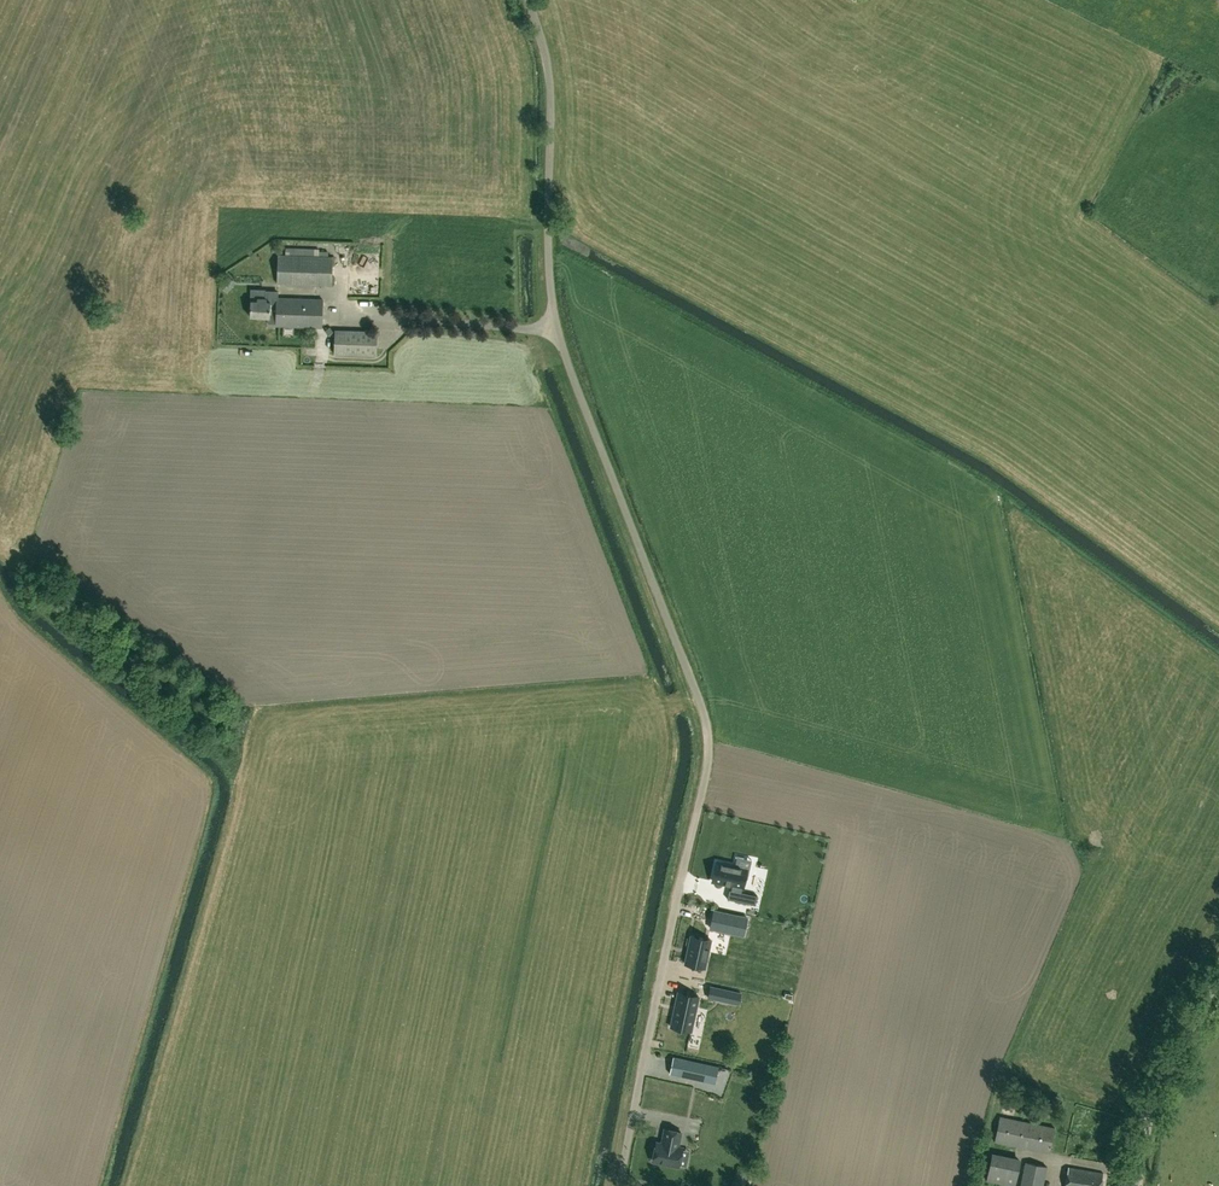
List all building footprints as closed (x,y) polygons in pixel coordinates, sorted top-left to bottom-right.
[(315,256),(278,255),(277,284),(332,285),(333,256),(324,256),(324,252),(315,252),(315,256)] [(227,275),(219,285),(227,293),(236,283),(227,275)] [(323,299),(277,298),(277,292),(266,291),(265,298),(258,298),(258,294),(251,293),(250,317),(270,318),(270,317),(276,317),(275,325),(322,327),(323,299)] [(377,331),(335,330),(334,354),(376,355),(377,331)] [(746,868),(716,862),(713,880),(743,887),(746,868)] [(689,934),(682,964),(705,969),(711,939),(689,934)] [(707,997),(717,999),(720,988),(710,986),(707,997)] [(699,995),(676,990),(668,1027),(691,1032),(699,995)] [(732,990),(729,1002),(737,1004),(739,992),(732,990)] [(670,1073),(715,1083),(718,1066),(674,1057),(670,1073)] [(1055,1128),(1000,1117),(995,1142),(1050,1153),(1055,1128)] [(681,1132),(665,1129),(663,1140),(664,1141),(664,1144),(656,1142),(653,1161),(679,1166),(683,1148),(678,1147),(681,1132)] [(1025,1162),(1021,1185),(1043,1185),(1047,1167),(1025,1162)] [(1068,1167),(1065,1185),(1101,1185),(1104,1173),(1068,1167)]
